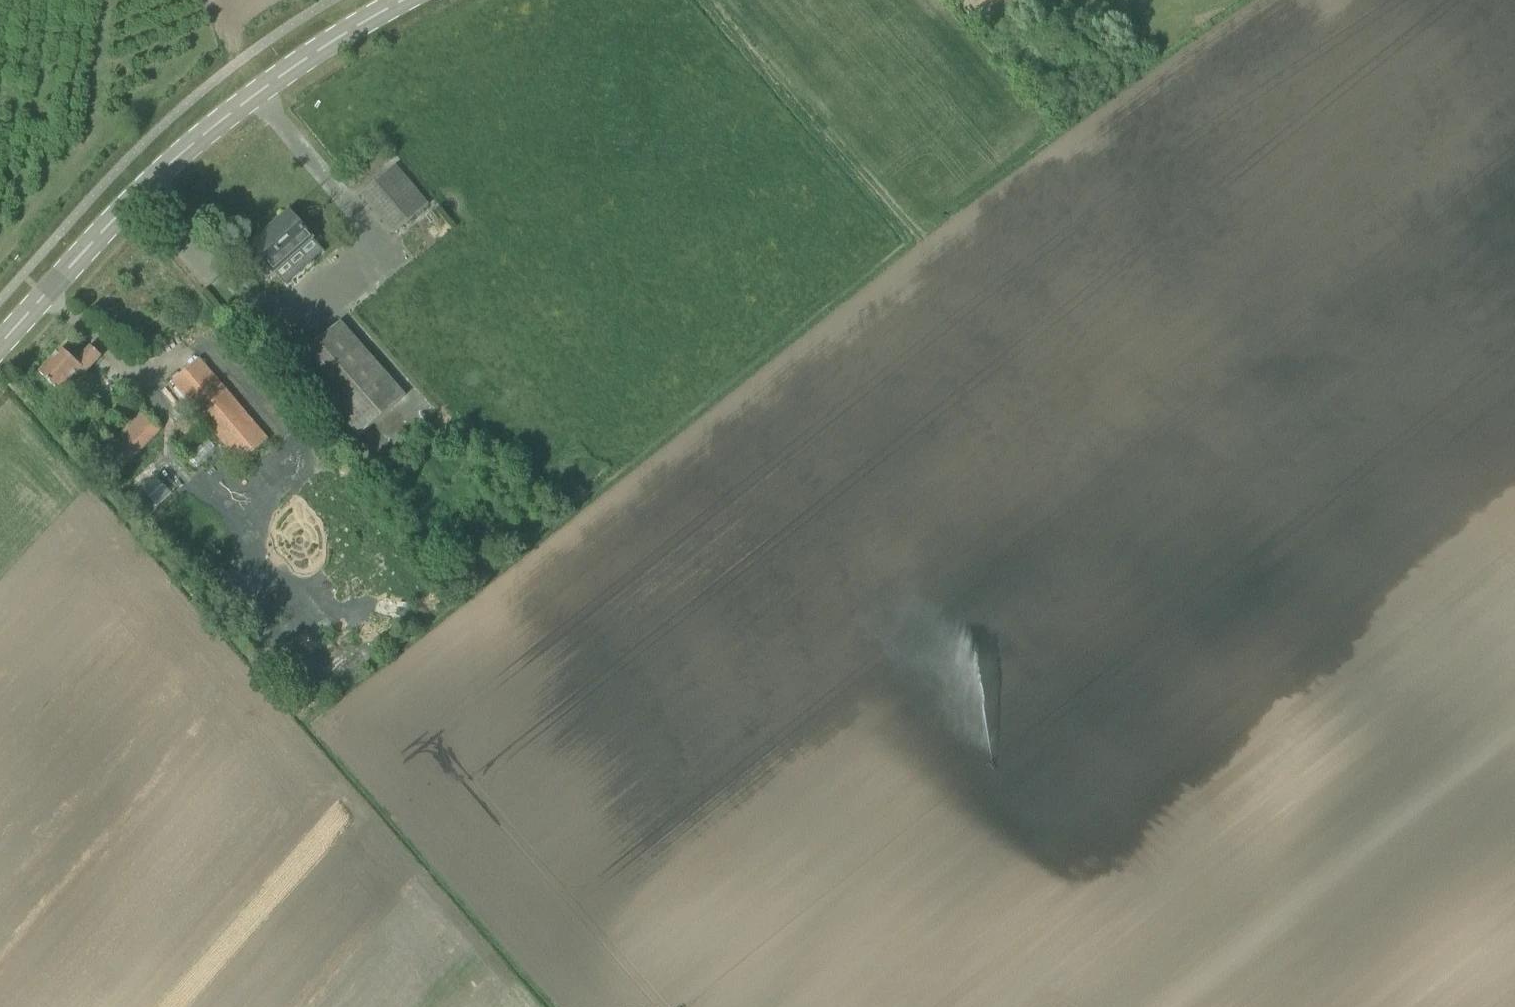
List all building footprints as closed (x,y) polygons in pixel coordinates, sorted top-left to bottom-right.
[(427,203),(408,181),(395,165),(360,195),(392,233),(427,203)] [(251,246),(273,271),(312,238),(289,212),(251,246)] [(340,322),(295,361),(360,436),(405,396),(340,322)] [(83,377),(102,356),(91,346),(76,362),(62,349),(40,373),(60,392),(78,372),(83,377)] [(172,381),(185,396),(241,462),(267,440),(198,359),(172,381)] [(121,472),(161,430),(140,411),(100,453),(121,472)]
